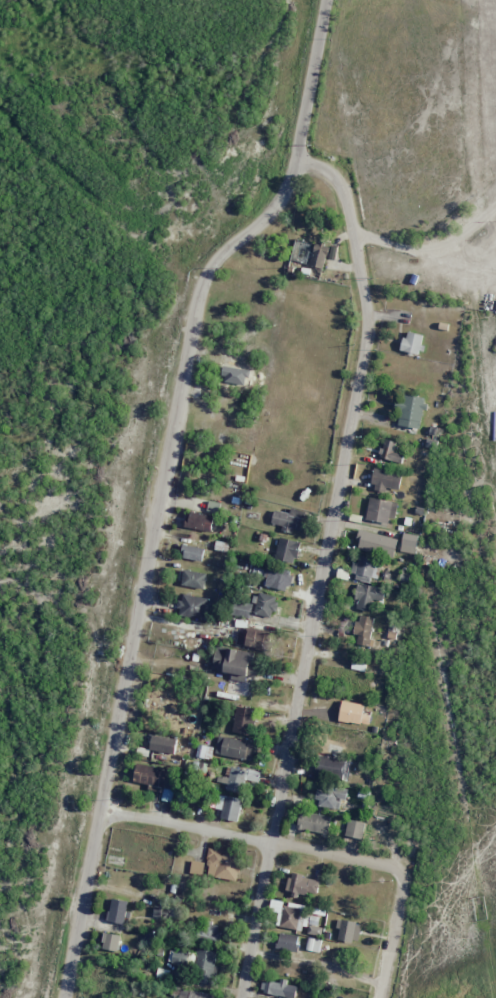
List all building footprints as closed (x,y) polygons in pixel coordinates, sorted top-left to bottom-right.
[(328,246),(314,244),(310,266),(324,269),(328,246)] [(401,351),(421,354),(424,335),(405,332),(401,351)] [(421,429),(425,398),(406,396),(405,404),(399,403),(396,426),(421,429)] [(404,455),(393,452),(395,442),(386,440),(381,458),(401,463),(404,455)] [(386,488),(399,490),(402,474),(374,469),(370,490),(385,492),(386,488)] [(395,522),(397,502),(368,499),(366,519),(395,522)] [(207,511),(218,513),(220,504),(209,502),(207,511)] [(274,510),(270,525),(292,530),(292,529),(300,531),(305,512),(291,508),(290,514),(274,510)] [(186,528),(211,531),(213,515),(188,512),(186,528)] [(393,558),(398,540),(360,530),(355,548),(393,558)] [(418,536),(403,533),(400,551),(415,554),(418,536)] [(296,562),(298,540),(278,539),(276,560),(296,562)] [(181,558),(201,562),(204,549),(184,545),(181,558)] [(377,582),(381,560),(358,556),(354,578),(377,582)] [(292,573),(269,565),(262,585),(286,593),(292,573)] [(181,585),(203,589),(206,574),(184,570),(181,585)] [(384,587),(355,586),(355,598),(357,598),(357,610),(371,611),(371,600),(383,601),(384,587)] [(253,614),(272,619),(278,597),(259,592),(253,614)] [(177,616),(211,620),(213,598),(179,595),(177,616)] [(251,604),(234,602),(233,616),(249,618),(251,604)] [(371,646),(373,617),(356,616),(354,645),(371,646)] [(246,633),(239,631),(236,645),(262,651),(266,633),(247,628),(246,633)] [(229,679),(245,682),(246,676),(255,678),(257,665),(252,664),(254,653),(215,647),(212,672),(230,675),(229,679)] [(370,715),(363,714),(364,704),(341,702),(339,721),(369,725),(370,715)] [(232,732),(252,736),(256,711),(236,708),(232,732)] [(176,738),(151,736),(150,751),(175,753),(176,738)] [(253,743),(218,736),(215,754),(250,761),(253,743)] [(212,747),(198,745),(196,757),(211,760),(212,747)] [(351,760),(317,756),(315,777),(349,780),(351,760)] [(132,781),(163,788),(167,770),(137,763),(132,781)] [(226,791),(242,793),(244,780),(258,782),(259,771),(229,768),(226,791)] [(315,806),(339,809),(341,799),(346,800),(347,789),(317,785),(315,806)] [(220,819),(238,821),(241,798),(223,796),(220,819)] [(328,833),(331,817),(304,812),(301,829),(328,833)] [(365,823),(348,819),(344,836),(362,840),(365,823)] [(237,881),(242,855),(210,849),(205,875),(237,881)] [(202,875),(204,863),(192,861),(190,873),(202,875)] [(316,894),(319,880),(290,874),(286,891),(306,895),(307,892),(316,894)] [(125,924),(129,901),(110,899),(107,922),(125,924)] [(308,909),(283,905),(279,927),(304,931),(308,909)] [(361,923),(339,920),(336,940),(358,943),(361,923)] [(205,924),(204,938),(218,940),(220,927),(205,924)] [(276,949),(296,953),(299,936),(279,932),(276,949)] [(101,949),(118,951),(120,935),(103,933),(101,949)] [(216,951),(197,949),(192,981),(213,985),(215,966),(214,966),(216,951)] [(188,952),(173,951),(171,965),(186,966),(188,952)] [(297,986),(286,984),(286,983),(265,978),(262,992),(289,997),(294,997),(297,986)] [(180,988),(178,997),(213,997),(214,994),(180,988)]
